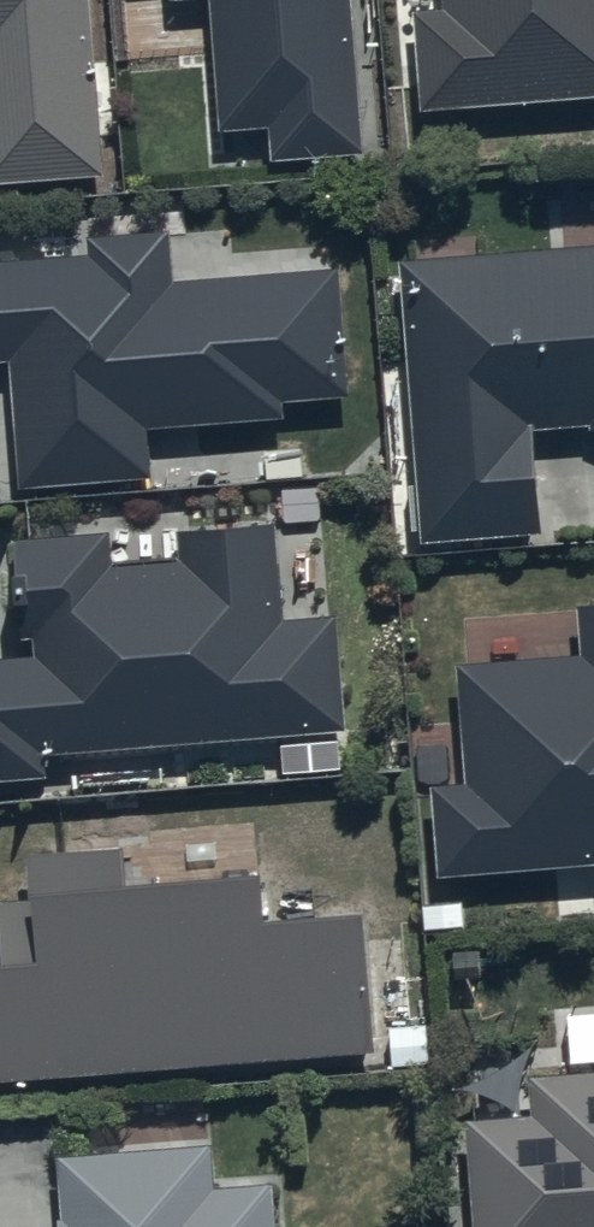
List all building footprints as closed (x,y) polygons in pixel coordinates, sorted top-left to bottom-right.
[(90,0),(0,0),(0,183),(105,177),(90,0)] [(223,130),(276,127),(278,160),(365,155),(354,0),(215,0),(223,130)] [(447,14),(419,15),(425,108),(593,98),(593,0),(446,0),(447,14)] [(169,236),(92,241),(93,262),(0,268),(0,360),(15,359),(22,489),(151,481),(148,431),(287,422),(286,402),(349,398),(341,273),(171,283),(169,236)] [(403,267),(424,543),(542,534),(534,431),(593,426),(593,253),(403,267)] [(275,529),(182,534),(184,568),(113,572),(111,539),(18,544),(23,640),(38,639),(39,665),(0,667),(0,782),(45,780),(44,757),(346,733),(338,623),(282,627),(275,529)] [(583,608),(586,665),(463,671),(469,790),(438,791),(442,872),(593,865),(593,607),(583,608)] [(263,884),(130,890),(128,854),(29,859),(31,901),(2,903),(5,970),(0,970),(0,1084),(374,1056),(364,919),(266,927),(263,884)] [(535,1082),(536,1123),(473,1125),(479,1226),(593,1226),(593,1081),(535,1082)] [(211,1151),(62,1161),(66,1224),(64,1225),(64,1226),(277,1226),(274,1190),(212,1191),(211,1151)]
